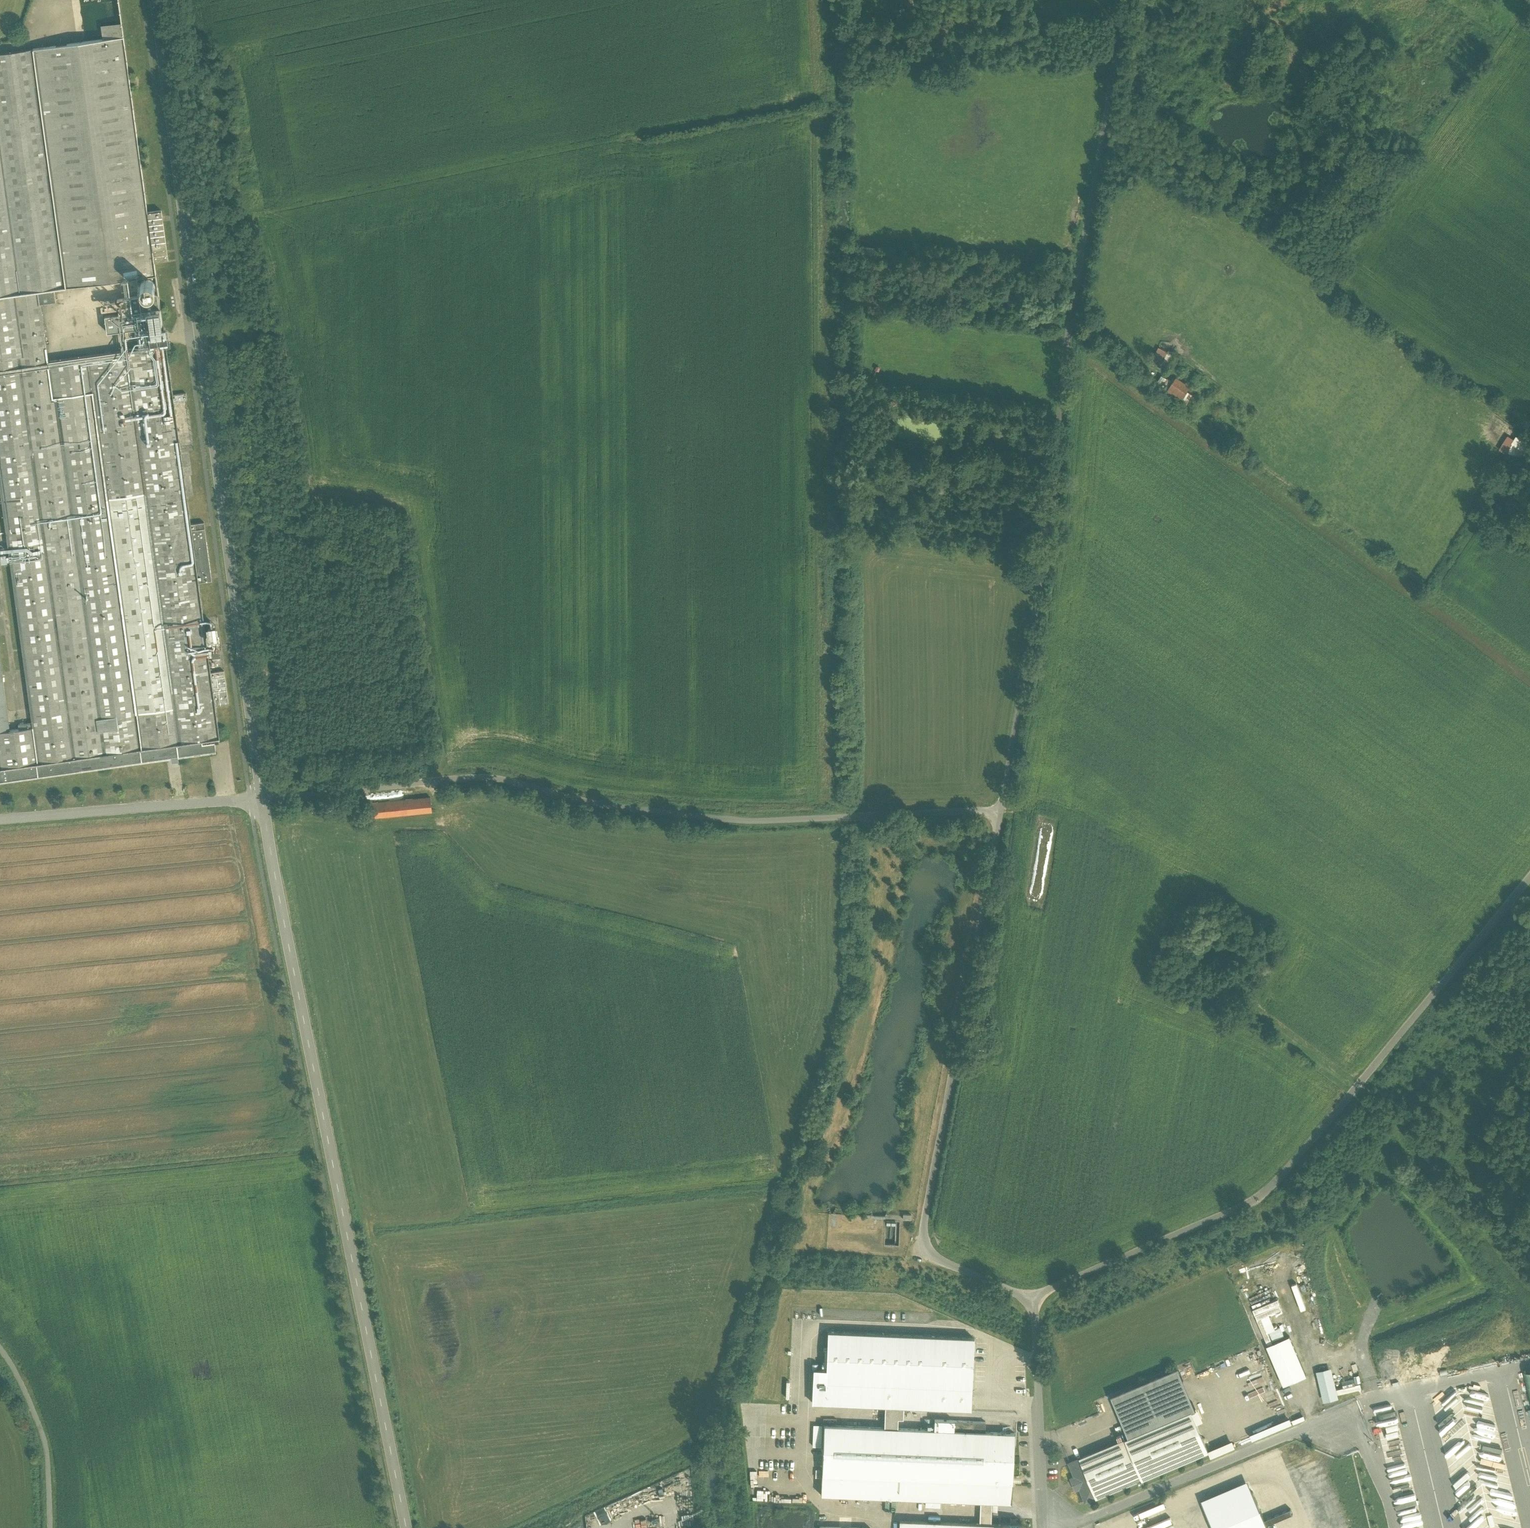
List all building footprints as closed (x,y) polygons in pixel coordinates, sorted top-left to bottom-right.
[(0,56),(0,469),(36,727),(14,730),(0,627),(0,783),(174,759),(219,753),(218,741),(224,741),(219,707),(230,704),(226,671),(215,672),(212,645),(226,643),(222,627),(208,628),(202,585),(215,583),(205,523),(194,525),(182,448),(199,445),(193,405),(176,408),(166,346),(177,345),(171,309),(121,316),(127,352),(51,364),(44,304),(60,301),(59,291),(158,275),(158,266),(171,262),(164,213),(151,214),(127,38),(126,38),(0,56)] [(432,797),(375,802),(376,817),(433,812),(432,797)] [(988,1040),(974,1036),(971,1048),(986,1051),(988,1040)] [(904,1226),(889,1226),(888,1249),(903,1250),(904,1226)] [(814,1372),(813,1406),(885,1409),(904,1409),(971,1412),(974,1340),(827,1335),(826,1372),(814,1372)] [(1291,1338),(1268,1347),(1285,1388),(1308,1378),(1291,1338)] [(1331,1369),(1316,1374),(1325,1402),(1340,1398),(1331,1369)] [(1113,1399),(1130,1438),(1196,1410),(1179,1370),(1113,1399)] [(904,1409),(885,1409),(885,1428),(897,1428),(898,1421),(903,1421),(904,1409)] [(1130,1438),(1084,1458),(1100,1498),(1215,1451),(1196,1410),(1130,1438)] [(827,1426),(823,1496),(983,1503),(982,1524),(902,1521),(902,1527),(1027,1527),(1027,1525),(993,1524),(994,1503),(1014,1504),(1017,1434),(988,1433),(988,1423),(946,1421),(946,1431),(897,1428),(885,1428),(827,1426)] [(1077,1477),(1073,1479),(1078,1491),(1082,1490),(1088,1503),(1100,1498),(1084,1458),(1071,1463),(1077,1477)] [(1202,1502),(1213,1527),(1268,1527),(1249,1482),(1202,1502)]
